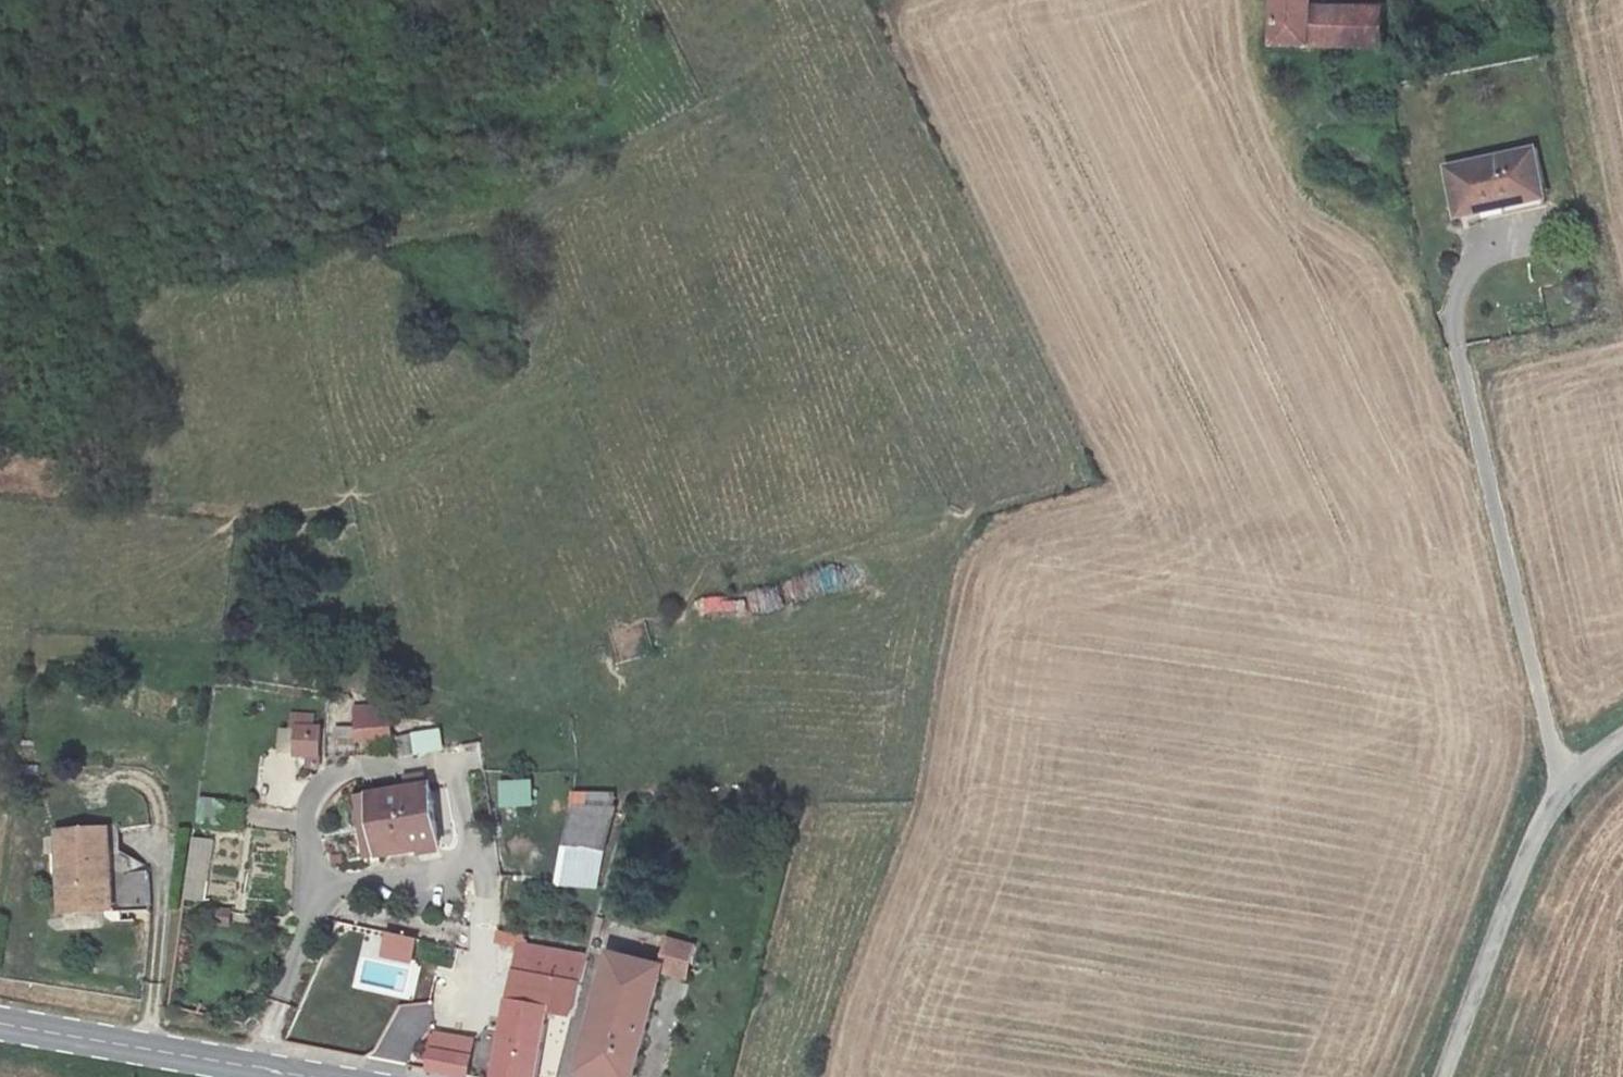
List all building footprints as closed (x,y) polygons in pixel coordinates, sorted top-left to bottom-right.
[(1382,8),(1311,9),(1311,0),(1269,0),(1266,44),(1333,43),(1380,44),(1382,8)] [(1406,8),(1382,8),(1380,44),(1385,44),(1406,39),(1406,8)] [(1531,147),(1443,165),(1454,219),(1503,209),(1501,198),(1540,190),(1531,147)] [(645,624),(616,631),(623,660),(652,653),(645,624)] [(356,706),(357,739),(390,738),(389,705),(356,706)] [(291,757),(319,758),(321,725),(293,724),(291,757)] [(410,732),(414,753),(444,748),(440,726),(410,732)] [(498,784),(500,807),(532,804),(530,781),(498,784)] [(429,782),(362,792),(372,857),(439,847),(429,782)] [(555,884),(594,887),(613,807),(614,792),(571,794),(571,808),(555,884)] [(197,797),(196,822),(212,822),(213,798),(197,797)] [(106,827),(58,830),(62,911),(110,909),(106,827)] [(194,838),(186,899),(205,902),(212,840),(194,838)] [(385,931),(381,955),(410,961),(414,937),(385,931)] [(655,974),(683,981),(692,944),(664,937),(657,965),(606,951),(573,1075),(582,1076),(628,1076),(655,974)] [(573,1019),(590,952),(517,938),(493,1076),(536,1076),(547,1016),(573,1019)] [(425,1065),(465,1073),(472,1039),(432,1032),(425,1065)]
